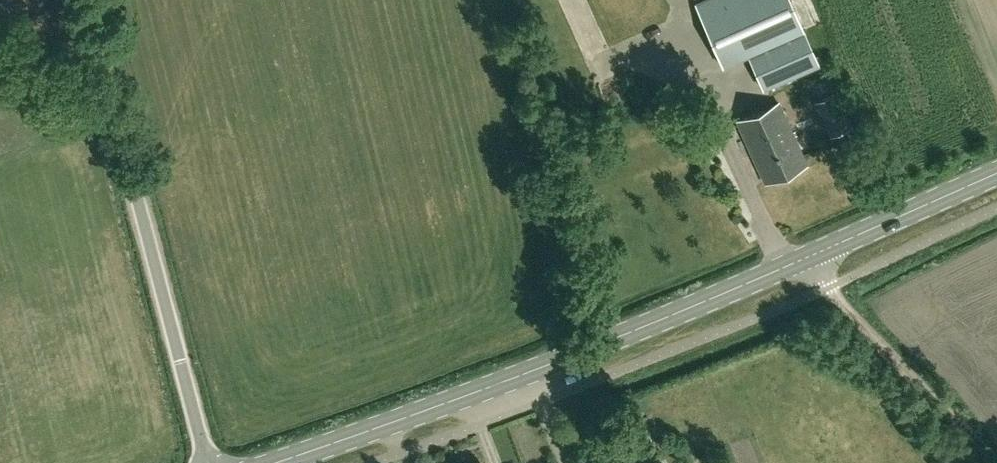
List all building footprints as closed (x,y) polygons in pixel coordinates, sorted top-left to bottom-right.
[(763,88),(818,64),(790,0),(706,0),(696,4),(723,66),(749,55),(763,88)] [(72,68),(74,63),(64,60),(62,66),(72,68)] [(765,182),(806,164),(779,103),(738,122),(765,182)] [(827,124),(832,135),(851,126),(845,115),(827,124)]
